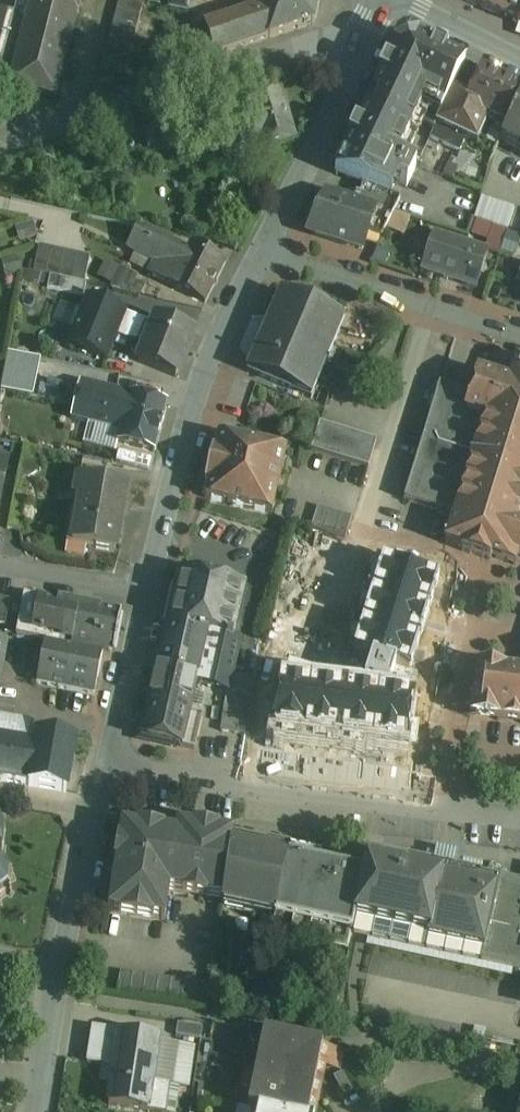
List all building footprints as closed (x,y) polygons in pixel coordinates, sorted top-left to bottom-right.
[(16,14),(8,12),(0,44),(0,83),(10,86),(10,87),(56,98),(77,14),(78,14),(82,0),(19,0),(16,14)] [(128,0),(119,0),(102,70),(125,76),(144,4),(128,0)] [(170,7),(187,11),(189,0),(171,0),(170,7)] [(279,2),(277,9),(270,6),(205,27),(215,56),(313,23),(313,24),(318,0),(270,0),(279,2)] [(518,22),(519,16),(519,0),(466,0),(518,22)] [(416,50),(398,42),(375,90),(409,106),(410,105),(425,111),(433,91),(449,98),(466,64),(419,43),(416,50)] [(466,64),(449,98),(437,124),(466,138),(477,143),(489,118),(496,121),(493,126),(505,132),(519,100),(519,88),(466,64)] [(248,103),(211,113),(224,158),(261,147),(262,150),(296,140),(281,90),(247,100),(248,103)] [(505,132),(501,140),(519,150),(519,100),(505,132)] [(417,134),(366,110),(335,174),(362,185),(363,183),(392,194),(398,182),(407,186),(417,166),(405,160),(417,134)] [(466,138),(437,124),(431,137),(460,151),(466,138)] [(400,200),(364,185),(359,203),(376,209),(368,234),(382,239),(400,200)] [(359,203),(327,192),(310,227),(313,234),(363,250),(368,234),(376,209),(359,203)] [(515,207),(481,196),(474,218),(508,229),(515,207)] [(409,234),(415,218),(400,212),(394,228),(409,234)] [(33,223),(16,227),(19,241),(36,236),(33,223)] [(188,249),(148,228),(138,226),(127,247),(155,262),(149,274),(205,302),(227,261),(192,243),(188,249)] [(506,230),(493,226),(486,248),(498,253),(506,230)] [(487,252),(435,235),(424,270),(476,287),(487,252)] [(90,256),(39,245),(34,270),(85,282),(90,256)] [(18,257),(2,261),(6,277),(22,273),(18,257)] [(345,320),(281,292),(247,371),(312,398),(345,320)] [(116,309),(89,298),(70,345),(106,359),(121,320),(117,318),(113,317),(116,309)] [(174,323),(158,317),(157,317),(147,342),(139,362),(176,377),(194,331),(193,330),(174,323)] [(196,326),(176,318),(174,323),(193,330),(194,326),(195,327),(196,326)] [(40,359),(9,352),(1,389),(32,396),(40,359)] [(477,372),(471,394),(465,413),(484,419),(454,515),(445,544),(462,549),(461,551),(491,561),(491,559),(516,566),(519,556),(519,363),(516,361),(509,382),(477,372)] [(168,403),(81,381),(72,417),(121,430),(117,443),(155,452),(168,403)] [(440,384),(405,500),(454,515),(484,419),(465,413),(471,394),(440,384)] [(362,435),(321,422),(312,449),(353,462),(362,435)] [(199,496),(270,513),(285,450),(214,433),(199,496)] [(362,435),(353,462),(369,467),(378,440),(362,435)] [(126,484),(79,476),(75,497),(81,498),(73,544),(115,551),(123,505),(126,484)] [(147,487),(136,485),(135,486),(126,484),(123,505),(144,509),(147,487)] [(353,516),(319,506),(312,527),(346,538),(353,516)] [(383,558),(352,656),(370,662),(362,692),(276,681),(269,732),(409,750),(415,699),(389,696),(396,669),(410,674),(441,577),(383,558)] [(245,587),(185,574),(173,626),(208,634),(234,639),(245,587)] [(39,597),(25,594),(17,635),(41,640),(43,633),(41,633),(41,631),(33,630),(39,597)] [(122,613),(39,597),(33,630),(41,631),(41,633),(43,633),(41,640),(114,653),(122,613)] [(0,598),(0,624),(5,625),(10,600),(0,598)] [(173,626),(167,624),(157,670),(198,680),(208,634),(173,626)] [(234,639),(208,634),(198,680),(228,687),(229,687),(230,684),(240,640),(234,639)] [(103,653),(45,642),(37,684),(94,696),(103,653)] [(489,668),(480,720),(519,724),(519,672),(489,668)] [(198,680),(157,670),(144,725),(149,726),(149,739),(195,749),(203,716),(190,714),(198,680)] [(254,688),(230,684),(229,687),(228,687),(225,703),(252,707),(254,688)] [(252,707),(225,703),(221,731),(248,735),(252,707)] [(0,722),(0,780),(29,785),(37,742),(28,741),(30,727),(30,726),(0,722)] [(43,729),(30,727),(28,741),(37,742),(38,737),(38,736),(38,734),(40,735),(44,736),(45,732),(43,731),(43,729)] [(44,736),(40,735),(38,734),(38,736),(38,737),(37,742),(29,785),(29,786),(31,786),(31,785),(64,791),(64,792),(66,792),(67,790),(66,790),(74,743),(75,743),(75,741),(73,740),(73,741),(44,736)] [(234,834),(178,825),(176,837),(133,830),(124,837),(119,870),(115,869),(109,912),(165,921),(170,891),(223,899),(233,835),(234,835),(234,834)] [(234,835),(233,835),(223,899),(222,906),(275,918),(276,918),(291,849),(255,842),(256,840),(234,835)] [(2,903),(0,899),(8,893),(12,895),(13,892),(9,890),(11,880),(15,879),(14,875),(9,877),(4,872),(4,867),(2,867),(5,847),(0,846),(0,904),(2,903)] [(366,865),(291,849),(276,918),(275,918),(272,934),(347,950),(351,936),(366,865)] [(464,861),(428,853),(425,865),(480,877),(483,865),(464,861)] [(408,862),(408,859),(387,855),(384,867),(384,869),(366,865),(351,936),(352,937),(352,936),(516,971),(519,972),(519,885),(480,877),(425,865),(408,862)] [(210,985),(120,971),(117,995),(206,1009),(208,996),(210,985)] [(203,1028),(178,1024),(176,1036),(201,1040),(203,1028)] [(120,1034),(98,1030),(96,1046),(91,1046),(89,1061),(87,1061),(87,1063),(115,1067),(120,1034)] [(120,1033),(120,1034),(115,1067),(119,1068),(114,1106),(148,1111),(148,1110),(159,1111),(167,1111),(171,1084),(146,1080),(152,1038),(120,1033)] [(264,1034),(249,1108),(253,1109),(253,1108),(271,1111),(308,1111),(321,1046),(264,1034)]
